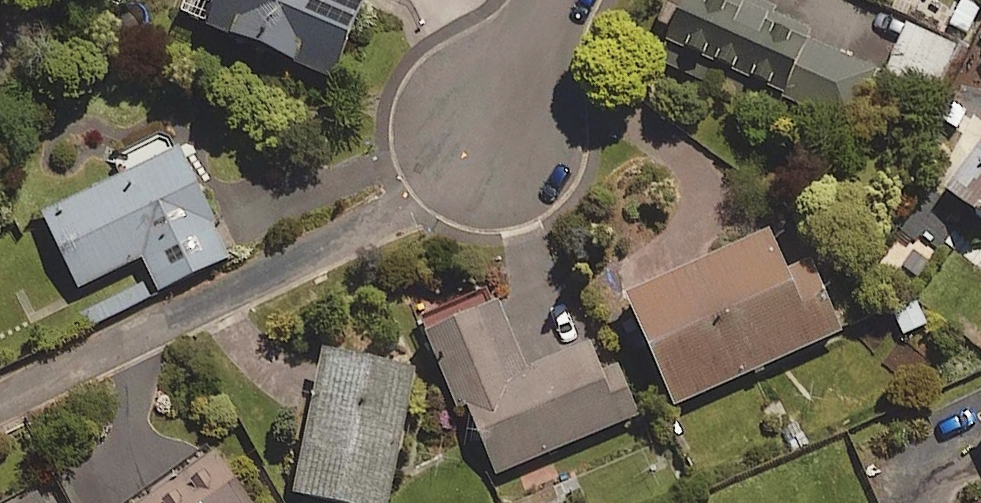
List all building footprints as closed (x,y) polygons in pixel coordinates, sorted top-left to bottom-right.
[(192,27),(327,81),(360,0),(202,0),(192,27)] [(710,0),(676,0),(659,40),(780,93),(803,41),(710,0)] [(974,0),(953,0),(938,29),(965,43),(980,11),(980,4),(974,0)] [(940,185),(980,217),(980,131),(940,185)] [(230,259),(177,148),(42,213),(95,324),(230,259)] [(838,333),(790,223),(622,298),(671,407),(838,333)] [(522,372),(492,301),(430,327),(492,475),(636,415),(615,365),(597,373),(586,346),(522,372)] [(319,353),(292,490),(359,502),(385,502),(411,371),(319,353)] [(208,458),(142,502),(238,502),(208,458)]
